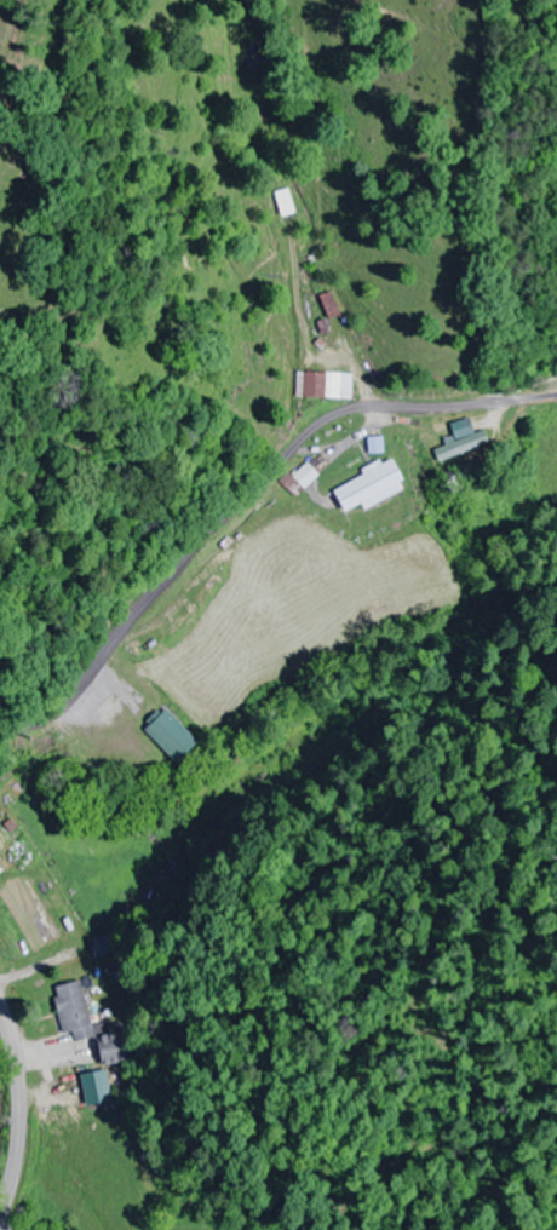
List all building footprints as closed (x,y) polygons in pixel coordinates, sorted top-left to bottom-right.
[(284,219),(298,214),(290,190),(276,194),(284,219)] [(341,317),(335,294),(322,297),(329,321),(341,317)] [(354,374),(299,374),(299,399),(354,399),(354,374)] [(436,449),(439,460),(491,446),(488,435),(436,449)] [(335,490),(346,514),(364,506),(366,510),(409,491),(394,457),(364,471),(366,477),(335,490)] [(200,743),(166,709),(144,730),(179,764),(200,743)] [(64,1036),(74,1034),(76,1044),(98,1040),(103,1068),(131,1063),(124,1023),(92,1029),(84,983),(55,989),(64,1036)]
